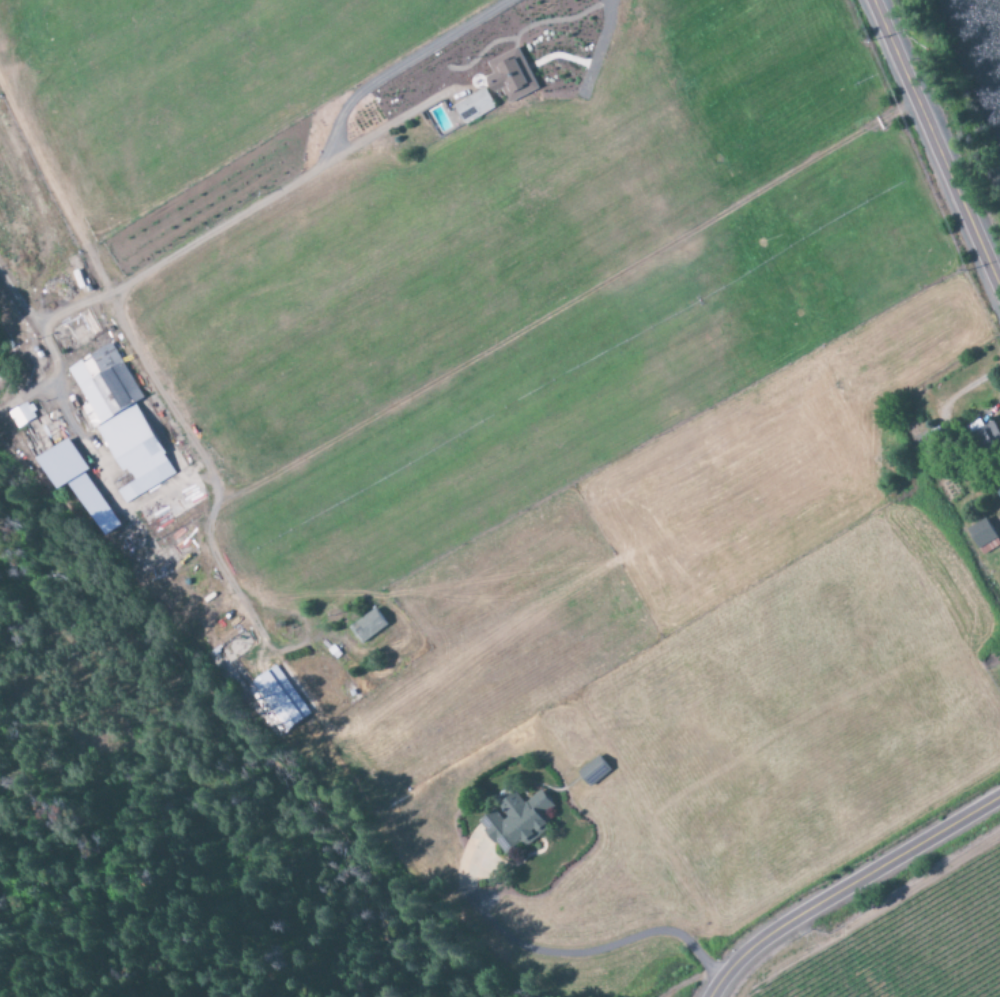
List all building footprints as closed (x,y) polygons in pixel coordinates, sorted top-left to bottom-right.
[(495,74),(501,71),(504,77),(493,82),(498,93),(505,90),(511,104),(541,90),(522,48),(490,62),(495,74)] [(466,125),(498,107),(487,88),(455,106),(466,125)] [(69,369),(88,404),(86,405),(131,485),(119,491),(126,504),(179,474),(139,402),(145,399),(114,344),(69,369)] [(19,429),(39,418),(30,403),(10,414),(19,429)] [(86,473),(90,470),(70,440),(37,462),(58,493),(71,485),(105,537),(121,526),(86,473)] [(964,530),(975,549),(995,538),(984,518),(964,530)] [(999,545),(996,539),(977,550),(981,557),(999,545)] [(350,628),(362,646),(392,626),(380,608),(350,628)] [(231,650),(228,650),(228,646),(217,647),(220,678),(234,677),(231,650)] [(286,733),(311,718),(279,667),(245,689),(257,706),(265,700),(286,733)] [(581,773),(593,788),(614,769),(600,755),(581,773)] [(511,860),(554,825),(546,815),(557,806),(544,790),(527,804),(518,793),(499,808),(500,809),(482,824),(511,860)]
